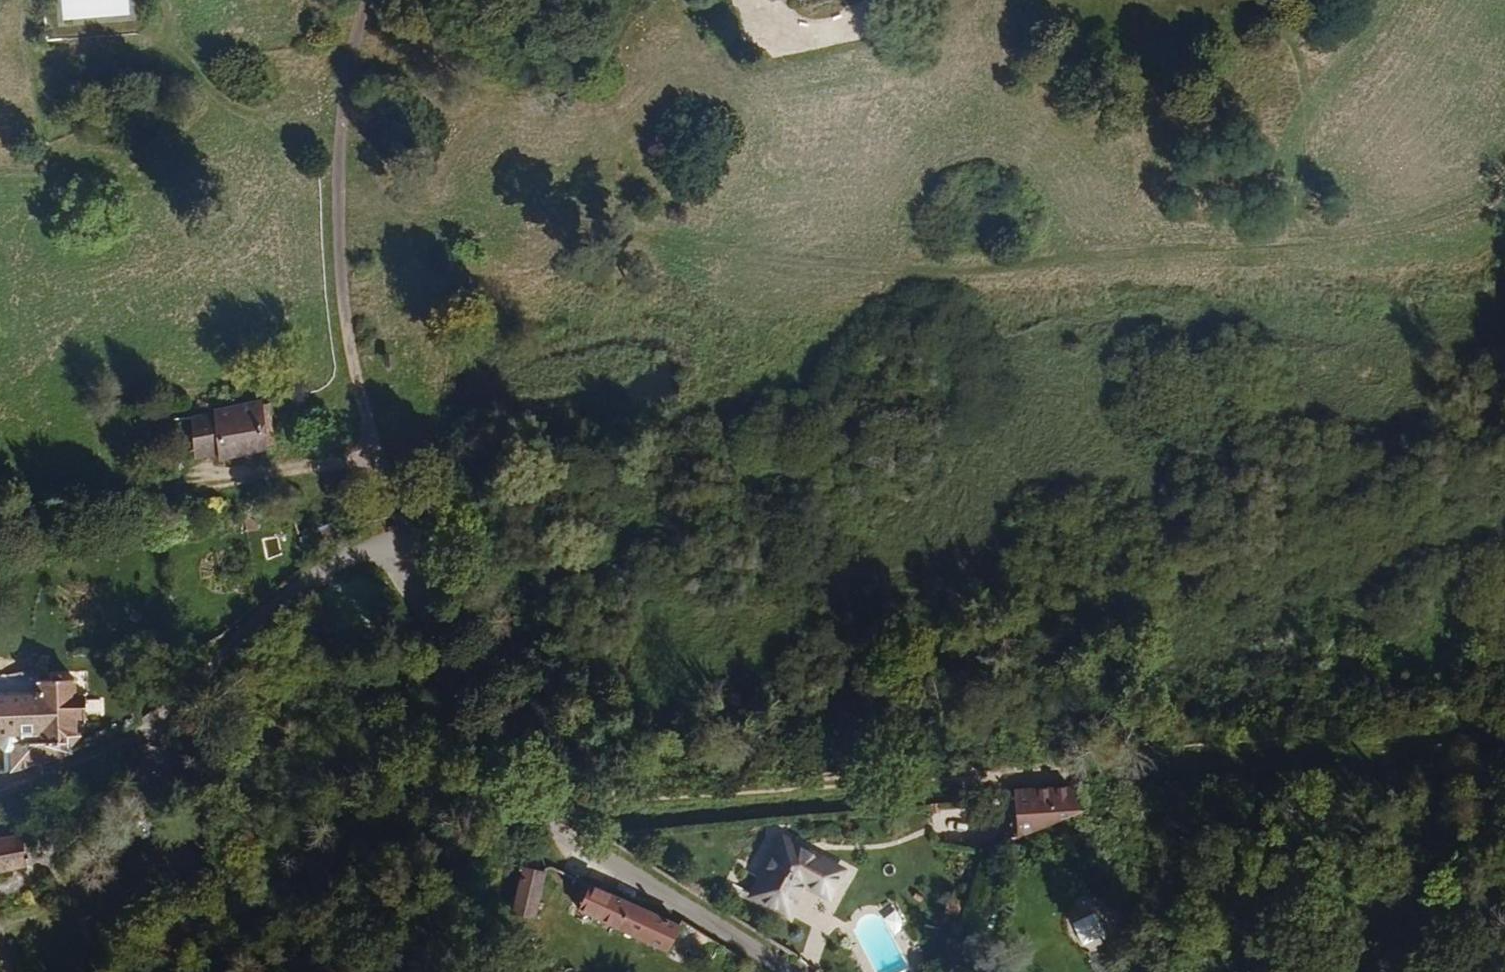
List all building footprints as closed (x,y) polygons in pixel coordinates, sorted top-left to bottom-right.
[(170,454),(245,445),(239,396),(162,407),(163,411),(140,414),(143,452),(170,448),(170,454)] [(48,733),(46,700),(32,700),(31,684),(8,684),(8,696),(0,695),(0,766),(34,753),(33,734),(48,733)] [(1031,828),(1089,818),(1075,788),(1011,792),(1024,833),(1031,828)] [(811,876),(828,891),(847,871),(796,828),(756,877),(787,903),(811,876)] [(30,869),(21,832),(0,837),(0,876),(30,869)] [(485,915),(512,917),(516,878),(489,875),(485,915)] [(561,916),(653,933),(657,908),(566,889),(561,916)] [(1072,922),(1084,950),(1108,941),(1097,912),(1072,922)]
